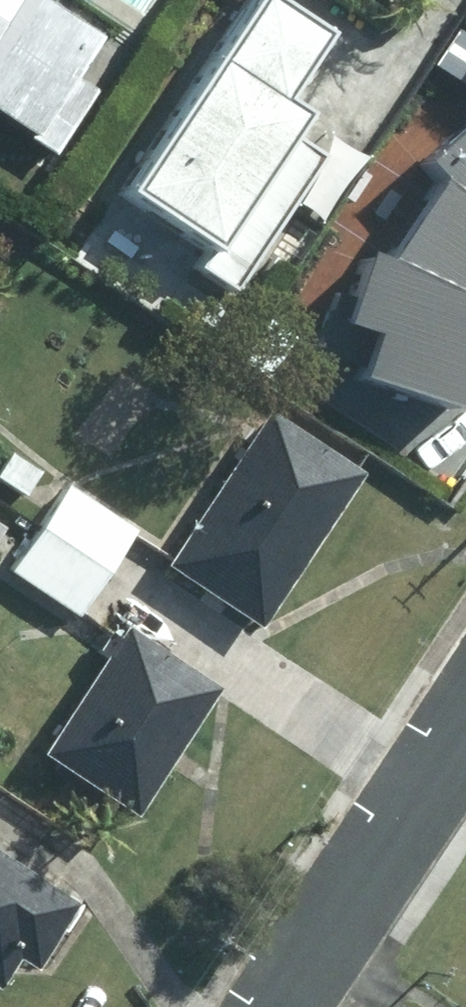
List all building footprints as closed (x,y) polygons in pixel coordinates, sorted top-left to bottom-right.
[(40,154),(79,92),(54,76),(78,38),(20,0),(0,0),(0,128),(40,154)] [(262,0),(241,0),(116,192),(200,246),(186,268),(228,296),(319,157),(287,136),(301,115),(273,97),(314,34),(262,0)] [(419,158),(443,182),(389,261),(371,254),(357,300),(336,291),(321,351),(359,377),(465,410),(465,121),(419,158)] [(256,411),(154,564),(247,625),(347,472),(256,411)] [(3,453),(0,457),(0,483),(17,495),(32,472),(3,453)] [(31,526),(97,569),(124,528),(57,485),(31,526)] [(69,613),(97,569),(31,526),(2,569),(69,613)] [(29,753),(118,814),(204,688),(115,627),(106,639),(98,634),(88,649),(95,655),(29,753)] [(14,969),(57,904),(0,866),(0,959),(14,969)]
